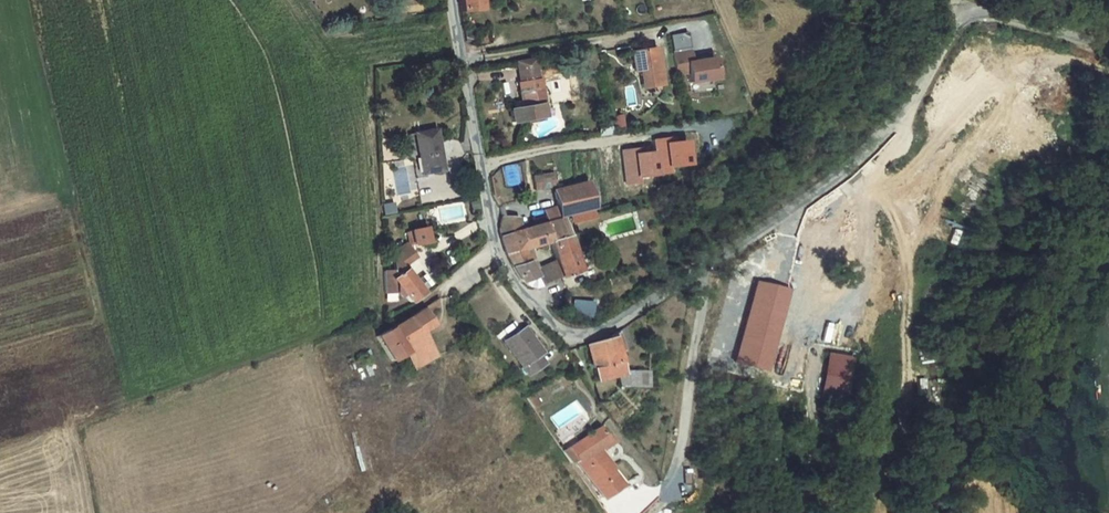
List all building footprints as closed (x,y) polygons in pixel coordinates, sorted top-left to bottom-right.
[(480,22),(477,0),(451,0),(453,25),(480,22)] [(662,100),(653,64),(626,68),(629,86),(634,86),(638,105),(662,100)] [(682,66),(664,68),(667,89),(679,87),(681,97),(707,93),(703,73),(683,76),(682,66)] [(509,74),(509,80),(527,78),(526,71),(509,74)] [(509,80),(512,96),(529,93),(527,78),(509,80)] [(537,130),(531,93),(529,93),(512,96),(510,96),(514,120),(502,122),(504,135),(537,130)] [(652,141),(654,173),(666,172),(666,165),(683,164),(682,140),(652,141)] [(436,179),(431,141),(403,145),(410,184),(436,179)] [(548,183),(529,186),(531,198),(551,195),(548,183)] [(534,221),(539,220),(541,225),(582,216),(576,191),(544,198),(547,213),(533,217),(534,221)] [(388,210),(377,211),(378,220),(389,218),(388,210)] [(491,219),(495,240),(510,236),(506,222),(491,219)] [(522,232),(537,228),(541,227),(541,225),(539,220),(534,221),(520,225),(522,232)] [(550,265),(556,281),(574,276),(557,223),(541,227),(537,228),(543,247),(550,265)] [(543,247),(537,228),(522,232),(521,233),(526,252),(543,247)] [(526,252),(521,233),(510,236),(515,255),(526,252)] [(425,249),(423,235),(408,237),(409,251),(425,249)] [(501,270),(511,278),(521,274),(515,255),(510,236),(495,240),(501,270)] [(400,250),(390,258),(400,271),(409,264),(400,250)] [(390,277),(379,278),(380,300),(391,299),(394,303),(398,300),(403,308),(415,300),(396,273),(400,271),(390,258),(388,258),(390,277)] [(527,289),(528,290),(556,281),(550,265),(521,274),(511,278),(527,289)] [(792,291),(760,282),(738,361),(771,370),(792,291)] [(590,300),(573,301),(574,317),(591,315),(590,300)] [(402,323),(410,334),(425,323),(422,317),(431,310),(426,305),(402,323)] [(419,345),(410,334),(402,323),(379,340),(392,358),(395,362),(419,345)] [(606,335),(579,350),(591,386),(616,383),(606,335)] [(540,370),(518,338),(500,350),(521,383),(540,370)] [(404,373),(427,357),(419,345),(395,362),(404,373)] [(857,359),(832,354),(824,395),(850,399),(857,359)] [(646,379),(616,383),(619,398),(649,394),(646,379)] [(536,396),(530,401),(537,411),(543,406),(536,396)] [(598,429),(564,455),(574,468),(579,464),(606,499),(630,480),(618,464),(613,467),(599,449),(608,442),(598,429)]
